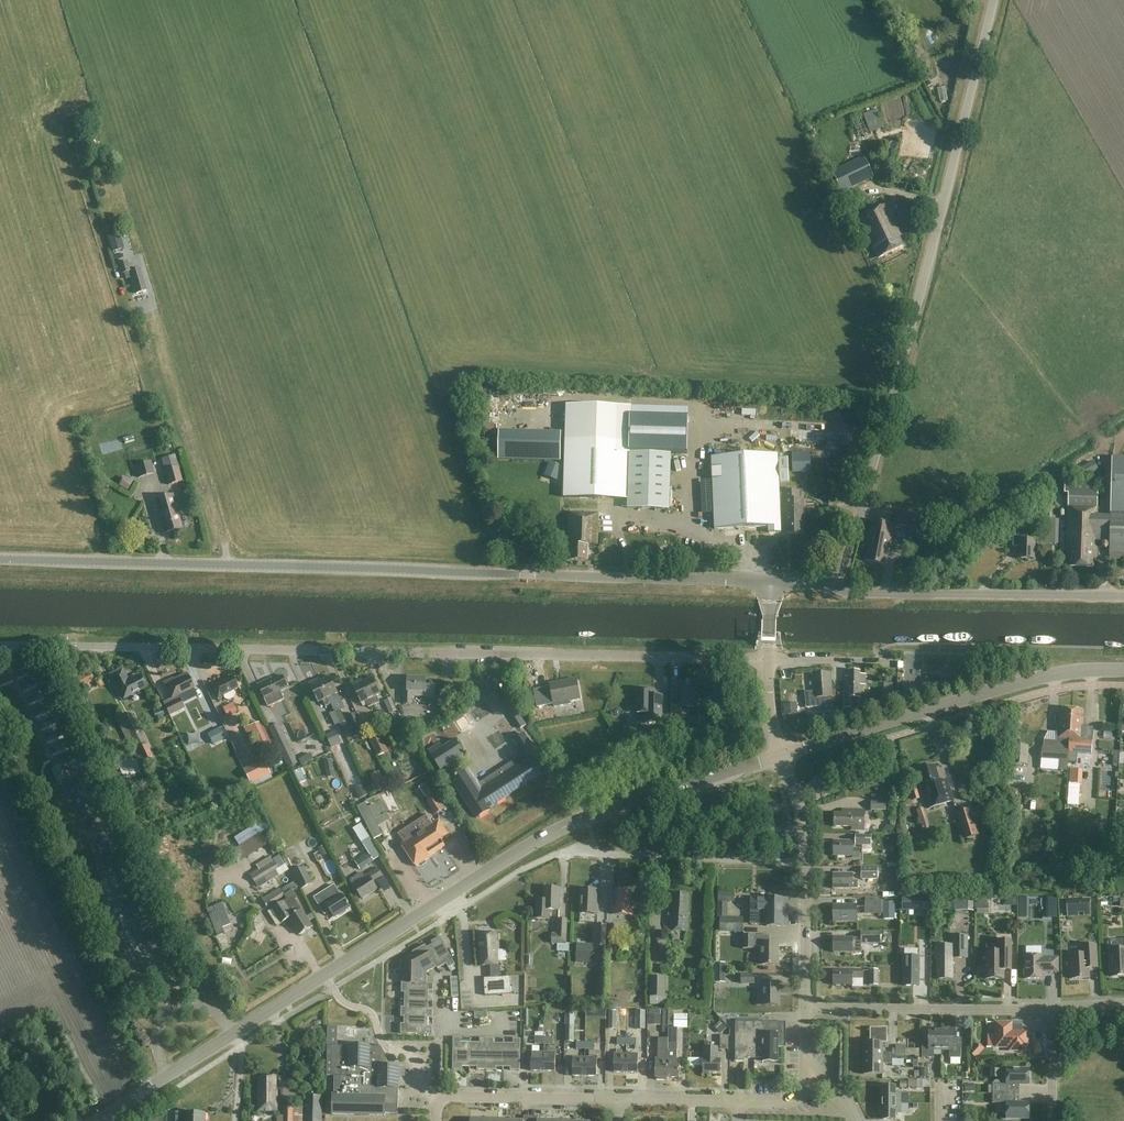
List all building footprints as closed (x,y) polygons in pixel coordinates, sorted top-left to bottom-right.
[(920,44),(913,48),(919,58),(926,54),(920,44)] [(883,129),(876,110),(851,119),(858,139),(883,129)] [(873,177),(864,157),(831,172),(840,192),(873,177)] [(903,235),(888,204),(859,218),(878,258),(904,246),(899,237),(903,235)] [(912,227),(903,209),(895,213),(905,231),(912,227)] [(119,233),(108,237),(112,252),(124,249),(119,233)] [(129,267),(127,261),(119,263),(122,274),(130,271),(136,294),(146,291),(140,268),(133,270),(132,266),(129,267)] [(756,419),(756,409),(743,408),(743,418),(756,419)] [(629,453),(671,454),(687,455),(687,415),(630,414),(630,442),(629,453)] [(618,422),(603,424),(603,431),(619,429),(618,422)] [(671,454),(629,453),(630,442),(565,440),(564,498),(628,500),(628,508),(669,509),(671,454)] [(791,481),(790,455),(712,458),(715,529),(769,527),(769,533),(781,532),(780,506),(785,506),(786,534),(805,533),(804,499),(800,500),(800,491),(785,491),(785,493),(780,493),(779,481),(791,481)] [(1065,485),(1065,493),(1068,494),(1067,557),(1070,557),(1070,566),(1093,567),(1093,558),(1096,558),(1097,541),(1110,541),(1110,559),(1123,559),(1123,459),(1112,459),(1111,516),(1098,515),(1098,479),(1086,479),(1086,485),(1065,485)] [(155,474),(151,461),(135,466),(139,478),(155,474)] [(1085,478),(1101,471),(1097,462),(1081,470),(1085,478)] [(183,482),(179,466),(165,470),(169,485),(183,482)] [(796,469),(797,478),(811,476),(809,467),(796,469)] [(676,481),(672,485),(684,496),(687,492),(676,481)] [(182,528),(173,495),(155,499),(161,519),(159,519),(163,534),(182,528)] [(598,513),(569,513),(568,543),(565,543),(564,555),(570,555),(570,559),(588,560),(588,544),(597,545),(598,513)] [(894,524),(873,520),(869,545),(870,545),(867,561),(886,564),(889,549),(890,549),(894,524)] [(1059,520),(1047,520),(1046,542),(1058,542),(1059,520)] [(1027,533),(1013,533),(1013,546),(1020,546),(1019,558),(1035,559),(1035,540),(1027,540),(1027,533)] [(127,682),(121,671),(111,676),(123,700),(146,688),(139,676),(127,682)] [(860,672),(849,672),(849,678),(846,678),(845,708),(853,708),(854,697),(862,698),(862,685),(865,685),(865,675),(860,675),(860,672)] [(833,706),(830,673),(814,674),(815,692),(805,693),(806,708),(833,706)] [(82,680),(87,689),(95,683),(90,675),(82,680)] [(265,699),(268,705),(285,697),(282,691),(289,688),(283,675),(273,680),(272,678),(258,684),(265,699)] [(194,688),(188,676),(174,683),(172,679),(163,683),(171,699),(163,703),(169,716),(183,709),(177,696),(185,693),(189,701),(198,697),(194,688)] [(223,699),(229,701),(234,698),(236,693),(235,690),(238,689),(232,676),(221,682),(220,680),(210,685),(218,701),(223,699)] [(320,682),(331,704),(332,705),(342,700),(330,677),(320,682)] [(743,688),(740,677),(729,680),(733,691),(743,688)] [(364,683),(373,703),(378,700),(376,696),(381,694),(373,678),(364,683)] [(408,689),(403,689),(403,704),(412,704),(413,696),(425,696),(425,698),(435,698),(435,685),(426,685),(426,679),(408,679),(408,689)] [(580,698),(577,680),(551,684),(551,688),(535,690),(538,706),(554,703),(555,707),(571,704),(570,700),(580,698)] [(699,682),(682,681),(681,700),(671,700),(670,718),(682,718),(682,707),(698,708),(699,682)] [(320,682),(310,687),(318,703),(323,700),(326,707),(331,704),(320,682)] [(368,705),(373,703),(364,683),(354,687),(362,703),(366,701),(368,705)] [(653,690),(636,690),(635,713),(645,713),(645,722),(662,723),(662,695),(653,695),(653,690)] [(892,691),(883,691),(883,704),(892,704),(892,691)] [(397,711),(392,699),(385,702),(390,714),(397,711)] [(1069,750),(1070,750),(1073,710),(1062,709),(1062,717),(1060,717),(1060,726),(1058,726),(1056,749),(1043,748),(1042,761),(1068,763),(1069,750)] [(339,710),(335,712),(340,724),(341,723),(343,727),(348,725),(346,720),(345,721),(339,710)] [(383,710),(378,712),(383,725),(389,722),(383,710)] [(1073,710),(1070,750),(1069,753),(1092,754),(1093,739),(1084,739),(1085,728),(1083,728),(1084,719),(1083,718),(1083,711),(1073,710)] [(335,712),(330,714),(328,719),(330,725),(335,725),(335,726),(340,724),(335,712)] [(378,727),(383,725),(378,712),(372,715),(378,727)] [(365,732),(356,714),(348,717),(357,736),(365,732)] [(460,721),(465,732),(474,728),(469,717),(460,721)] [(259,720),(252,723),(259,741),(267,738),(259,720)] [(298,763),(279,724),(269,729),(289,768),(298,763)] [(219,728),(206,735),(212,745),(225,738),(219,728)] [(341,743),(336,731),(326,736),(331,747),(341,743)] [(388,751),(379,731),(369,736),(378,756),(388,751)] [(538,759),(522,734),(510,742),(523,761),(509,770),(506,766),(498,772),(500,775),(480,788),(465,765),(461,769),(455,760),(462,755),(453,741),(441,748),(438,744),(427,751),(439,770),(443,767),(449,775),(448,776),(476,819),(488,810),(487,809),(545,771),(537,760),(538,759)] [(1028,746),(1013,745),(1012,764),(1027,766),(1028,746)] [(127,776),(140,770),(132,753),(119,759),(127,776)] [(274,779),(265,760),(245,770),(251,783),(260,779),(262,784),(274,779)] [(66,779),(60,766),(52,770),(58,782),(66,779)] [(940,782),(935,766),(920,771),(924,786),(922,787),(929,809),(954,802),(948,780),(940,782)] [(1072,770),(1073,785),(1085,784),(1085,770),(1072,770)] [(919,799),(916,789),(910,791),(913,801),(919,799)] [(454,812),(441,792),(427,802),(436,815),(444,809),(449,815),(454,812)] [(885,796),(871,796),(871,810),(885,810),(885,796)] [(1068,798),(1068,805),(1079,806),(1080,799),(1068,798)] [(369,808),(366,803),(358,808),(374,839),(382,835),(378,827),(391,820),(387,814),(382,816),(376,804),(369,808)] [(929,829),(923,808),(916,810),(922,832),(929,829)] [(979,835),(971,809),(956,813),(964,840),(979,835)] [(864,810),(847,810),(847,814),(834,814),(834,827),(852,828),(852,830),(864,830),(864,810)] [(433,824),(426,813),(396,832),(403,843),(401,844),(416,866),(429,857),(445,846),(441,839),(448,834),(439,820),(433,824)] [(355,827),(362,841),(371,837),(364,823),(355,827)] [(871,836),(855,835),(855,845),(871,846),(871,836)] [(382,859),(371,840),(366,842),(365,841),(352,848),(358,858),(370,851),(377,862),(382,859)] [(852,842),(834,841),(833,856),(852,856),(852,858),(859,858),(859,849),(852,849),(852,842)] [(242,863),(255,847),(252,844),(247,850),(241,844),(232,854),(242,863)] [(269,846),(256,851),(259,860),(273,855),(269,846)] [(371,853),(358,860),(363,870),(376,863),(371,853)] [(279,868),(275,860),(272,861),(271,860),(259,868),(260,869),(251,875),(259,888),(280,876),(276,870),(279,868)] [(383,876),(377,867),(364,876),(366,879),(354,887),(362,899),(377,889),(373,882),(383,876)] [(877,868),(861,867),(861,880),(877,880),(877,868)] [(312,884),(304,868),(294,873),(302,889),(312,884)] [(852,874),(834,874),(834,889),(852,889),(858,889),(858,881),(852,881),(852,874)] [(289,919),(302,910),(295,899),(297,898),(292,891),(298,887),(295,882),(283,889),(286,895),(285,896),(287,900),(272,910),(281,924),(289,919)] [(341,895),(334,885),(314,898),(325,914),(330,911),(334,917),(338,914),(339,915),(340,915),(346,912),(346,910),(345,909),(349,907),(341,895)] [(560,888),(545,888),(544,900),(537,900),(536,918),(549,919),(550,910),(559,911),(560,888)] [(285,896),(280,889),(264,900),(268,907),(285,896)] [(597,890),(581,890),(580,914),(598,915),(598,904),(596,904),(597,890)] [(631,892),(616,891),(616,908),(613,908),(613,915),(633,916),(633,909),(631,909),(631,892)] [(689,893),(671,893),(670,903),(672,903),(671,931),(688,931),(689,893)] [(973,911),(973,895),(962,895),(963,911),(973,911)] [(783,898),(767,898),(750,898),(750,925),(766,925),(766,927),(783,927),(783,898)] [(881,914),(881,900),(865,900),(865,914),(881,914)] [(857,906),(834,906),(834,922),(857,922),(857,906)] [(889,921),(898,919),(896,909),(887,910),(889,921)] [(302,910),(289,919),(300,935),(313,927),(310,922),(316,918),(313,914),(307,917),(302,910)] [(216,913),(219,925),(230,923),(227,911),(216,913)] [(743,918),(720,918),(719,931),(743,932),(743,918)] [(568,919),(559,919),(558,934),(552,934),(552,943),(558,943),(557,951),(569,952),(569,944),(566,944),(568,919)] [(607,924),(597,924),(596,947),(606,948),(607,924)] [(619,925),(608,924),(607,946),(618,946),(619,925)] [(880,944),(880,932),(861,932),(861,944),(880,944)] [(484,978),(485,996),(512,994),(511,977),(499,978),(497,933),(479,935),(481,966),(491,966),(491,978),(484,978)] [(968,935),(953,935),(953,944),(936,944),(936,957),(938,957),(938,978),(953,978),(953,957),(968,957),(968,935)] [(770,937),(743,936),(743,950),(755,950),(755,948),(761,948),(761,965),(778,965),(778,944),(770,944),(770,937)] [(427,948),(437,967),(438,969),(446,964),(449,968),(455,965),(440,937),(431,942),(433,945),(427,948)] [(852,938),(834,938),(834,953),(852,953),(852,938)] [(1012,940),(1000,940),(1000,952),(986,952),(986,979),(1004,979),(1004,960),(1012,960),(1012,940)] [(1098,968),(1096,944),(1083,945),(1083,954),(1071,955),(1072,979),(1090,977),(1089,968),(1098,968)] [(406,960),(427,973),(437,967),(427,948),(425,945),(412,952),(414,955),(406,960)] [(1111,949),(1112,976),(1123,976),(1123,948),(1111,949)] [(577,968),(594,968),(594,951),(583,951),(583,961),(577,961),(577,968)] [(920,956),(903,956),(903,971),(905,971),(905,986),(919,986),(920,956)] [(1043,958),(1043,956),(1025,956),(1025,979),(1043,979),(1043,970),(1049,970),(1049,972),(1059,972),(1059,958),(1043,958)] [(402,981),(427,981),(427,973),(406,960),(406,969),(402,969),(402,981)] [(714,963),(714,974),(725,973),(726,964),(714,963)] [(852,970),(833,970),(834,986),(852,986),(852,979),(862,978),(862,970),(852,970)] [(878,970),(868,970),(868,985),(878,985),(878,970)] [(725,973),(714,974),(714,982),(725,983),(725,973)] [(755,984),(755,975),(741,975),(741,984),(755,984)] [(665,977),(650,977),(650,1005),(665,1005),(665,977)] [(402,1000),(433,1001),(433,1000),(427,1000),(427,991),(433,991),(434,984),(427,984),(427,981),(402,981),(402,993),(405,993),(405,1000),(402,1000)] [(779,1005),(778,983),(763,984),(763,1006),(779,1005)] [(401,1017),(405,1017),(426,1018),(433,1018),(433,1010),(426,1010),(427,1001),(433,1001),(402,1000),(405,1000),(405,1007),(401,1007),(401,1017)] [(645,1011),(627,1011),(627,1038),(618,1038),(618,1046),(635,1046),(635,1030),(645,1030),(645,1011)] [(617,1012),(609,1012),(609,1029),(617,1030),(617,1012)] [(664,1013),(650,1013),(651,1035),(665,1034),(664,1013)] [(575,1016),(566,1016),(565,1042),(574,1042),(575,1016)] [(426,1027),(426,1018),(405,1017),(404,1024),(401,1024),(401,1034),(432,1035),(433,1027),(426,1027)] [(676,1018),(676,1028),(689,1028),(689,1018),(676,1018)] [(759,1021),(736,1020),(736,1021),(732,1021),(732,1043),(736,1043),(735,1061),(745,1061),(745,1058),(763,1058),(763,1061),(778,1061),(779,1048),(783,1048),(783,1022),(763,1022),(763,1021),(759,1021)] [(1022,1031),(1022,1022),(996,1022),(996,1035),(987,1035),(987,1047),(996,1047),(996,1048),(1010,1048),(1010,1051),(1026,1051),(1026,1048),(1028,1048),(1028,1031),(1022,1031)] [(864,1058),(892,1058),(893,1053),(883,1052),(883,1043),(887,1043),(887,1028),(870,1028),(870,1042),(864,1042),(864,1058)] [(934,1049),(942,1050),(942,1030),(929,1029),(929,1044),(922,1044),(922,1058),(934,1058),(934,1049)] [(942,1030),(942,1050),(950,1050),(950,1058),(962,1058),(962,1044),(955,1044),(955,1030),(942,1030)] [(544,1033),(535,1033),(535,1044),(544,1045),(544,1037),(544,1033)] [(52,1041),(58,1046),(63,1039),(57,1034),(52,1041)] [(470,1070),(470,1038),(470,1043),(461,1043),(461,1038),(453,1038),(453,1070),(463,1070),(463,1066),(470,1066),(469,1070),(470,1070)] [(477,1070),(487,1070),(487,1039),(480,1038),(480,1043),(471,1043),(471,1038),(470,1038),(470,1070),(470,1066),(477,1067),(477,1070)] [(655,1077),(667,1077),(668,1038),(659,1038),(658,1059),(656,1059),(655,1077)] [(668,1038),(667,1077),(679,1078),(679,1059),(677,1059),(677,1050),(676,1050),(676,1043),(668,1043),(668,1038)] [(487,1039),(487,1070),(496,1070),(496,1067),(503,1067),(503,1070),(504,1039),(503,1039),(503,1043),(494,1043),(494,1039),(487,1039)] [(504,1039),(503,1070),(504,1070),(504,1067),(511,1067),(510,1071),(520,1071),(521,1039),(513,1039),(513,1044),(504,1043),(504,1039)] [(380,1045),(338,1043),(338,1045),(332,1045),(331,1075),(335,1075),(335,1094),(334,1094),(333,1115),(385,1116),(385,1113),(398,1114),(400,1067),(388,1067),(388,1057),(382,1047),(380,1047),(380,1045)] [(531,1070),(543,1070),(544,1052),(539,1052),(540,1047),(533,1047),(533,1052),(532,1052),(531,1070)] [(709,1074),(709,1072),(720,1072),(720,1059),(718,1059),(718,1048),(704,1048),(704,1054),(703,1054),(703,1074),(709,1074)] [(921,1057),(921,1048),(908,1049),(908,1057),(921,1057)] [(585,1058),(585,1077),(597,1077),(597,1059),(600,1059),(601,1051),(589,1051),(589,1058),(585,1058)] [(544,1052),(543,1070),(555,1071),(556,1052),(544,1052)] [(614,1073),(626,1073),(627,1054),(615,1054),(614,1073)] [(627,1054),(626,1073),(638,1073),(639,1054),(627,1054)] [(701,1066),(701,1057),(689,1057),(689,1066),(701,1066)] [(573,1076),(585,1077),(585,1058),(573,1058),(573,1076)] [(892,1058),(864,1058),(864,1074),(883,1074),(883,1064),(892,1064),(892,1058)] [(989,1086),(989,1093),(1015,1093),(1015,1084),(1029,1085),(1029,1069),(1007,1068),(1007,1084),(993,1084),(993,1086),(989,1086)] [(276,1077),(260,1077),(259,1087),(258,1087),(258,1104),(258,1110),(277,1110),(277,1104),(277,1091),(276,1092),(276,1077)] [(918,1079),(918,1089),(932,1089),(932,1079),(918,1079)] [(883,1102),(902,1102),(902,1091),(896,1091),(896,1085),(883,1085),(883,1102)] [(1015,1093),(989,1093),(989,1094),(993,1094),(993,1103),(1007,1103),(1007,1118),(1029,1118),(1029,1102),(1015,1102),(1015,1093)] [(308,1096),(308,1107),(305,1107),(305,1120),(322,1120),(322,1096),(308,1096)] [(902,1114),(902,1104),(902,1102),(883,1102),(883,1119),(896,1120),(896,1113),(902,1114)] [(284,1106),(284,1116),(278,1116),(278,1120),(304,1120),(304,1107),(284,1106)] [(185,1113),(185,1120),(206,1120),(206,1113),(185,1113)]
